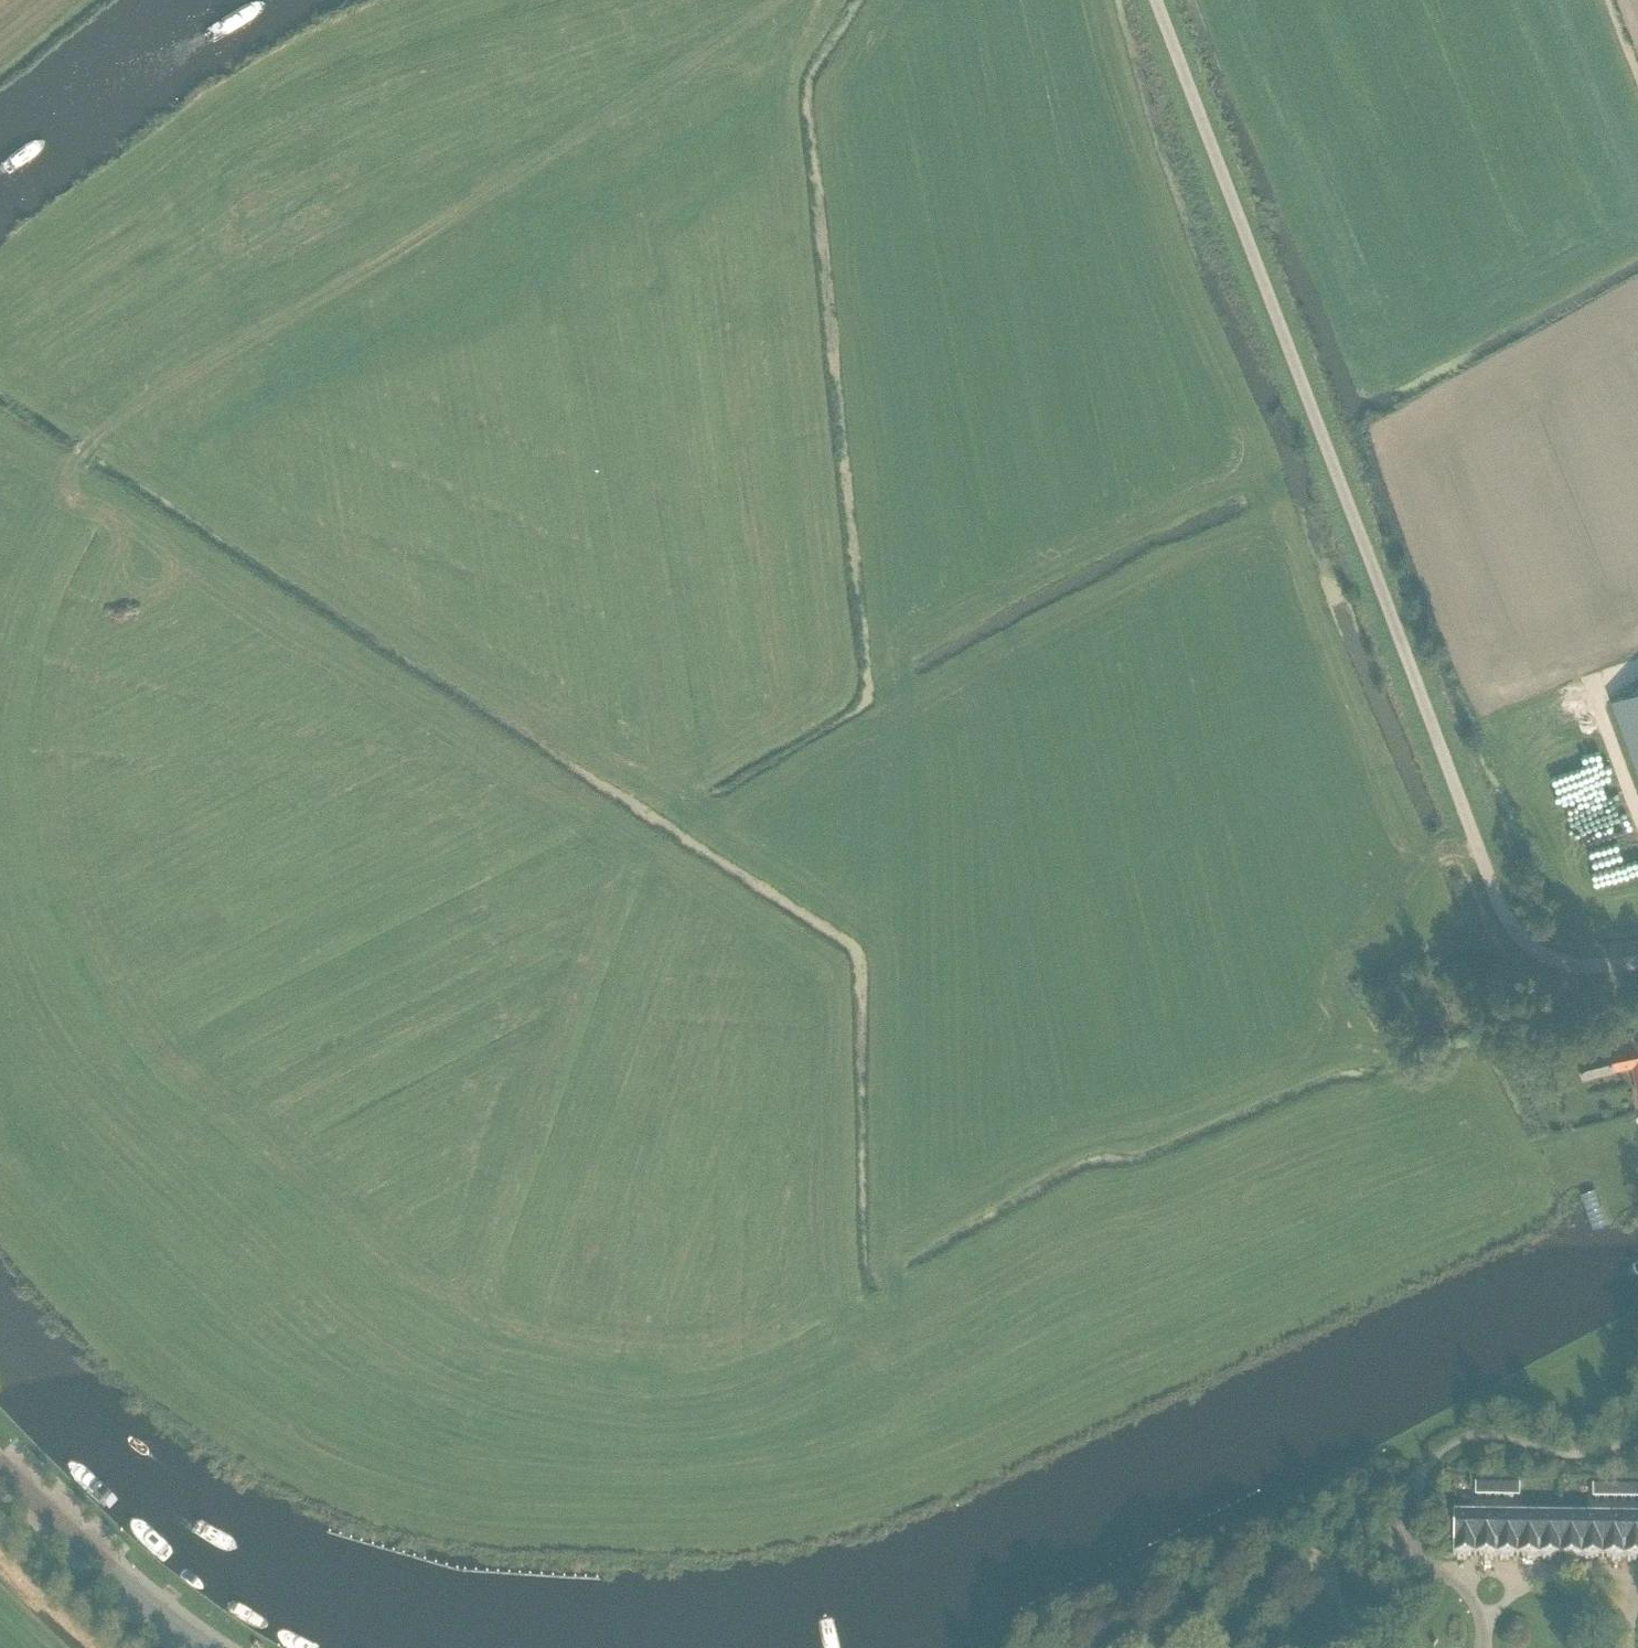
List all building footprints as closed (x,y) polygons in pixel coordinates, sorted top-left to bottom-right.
[(1611,700),(1637,772),(1637,690),(1611,700)] [(1627,1030),(1628,1033),(1576,1044),(1583,1074),(1633,1063),(1637,1084),(1637,1027),(1627,1030)] [(1519,1497),(1519,1484),(1475,1483),(1475,1497),(1519,1497)] [(1592,1484),(1592,1498),(1637,1498),(1637,1485),(1592,1484)] [(1453,1515),(1452,1556),(1453,1556),(1457,1561),(1464,1561),(1469,1557),(1480,1557),(1484,1561),(1491,1561),(1496,1557),(1500,1561),(1507,1561),(1512,1557),(1522,1557),(1527,1561),(1534,1562),(1538,1557),(1542,1562),(1549,1562),(1554,1558),(1565,1558),(1569,1562),(1577,1562),(1581,1558),(1585,1562),(1592,1562),(1597,1558),(1608,1558),(1612,1562),(1619,1562),(1623,1558),(1628,1563),(1635,1563),(1637,1560),(1637,1517),(1453,1515)]
